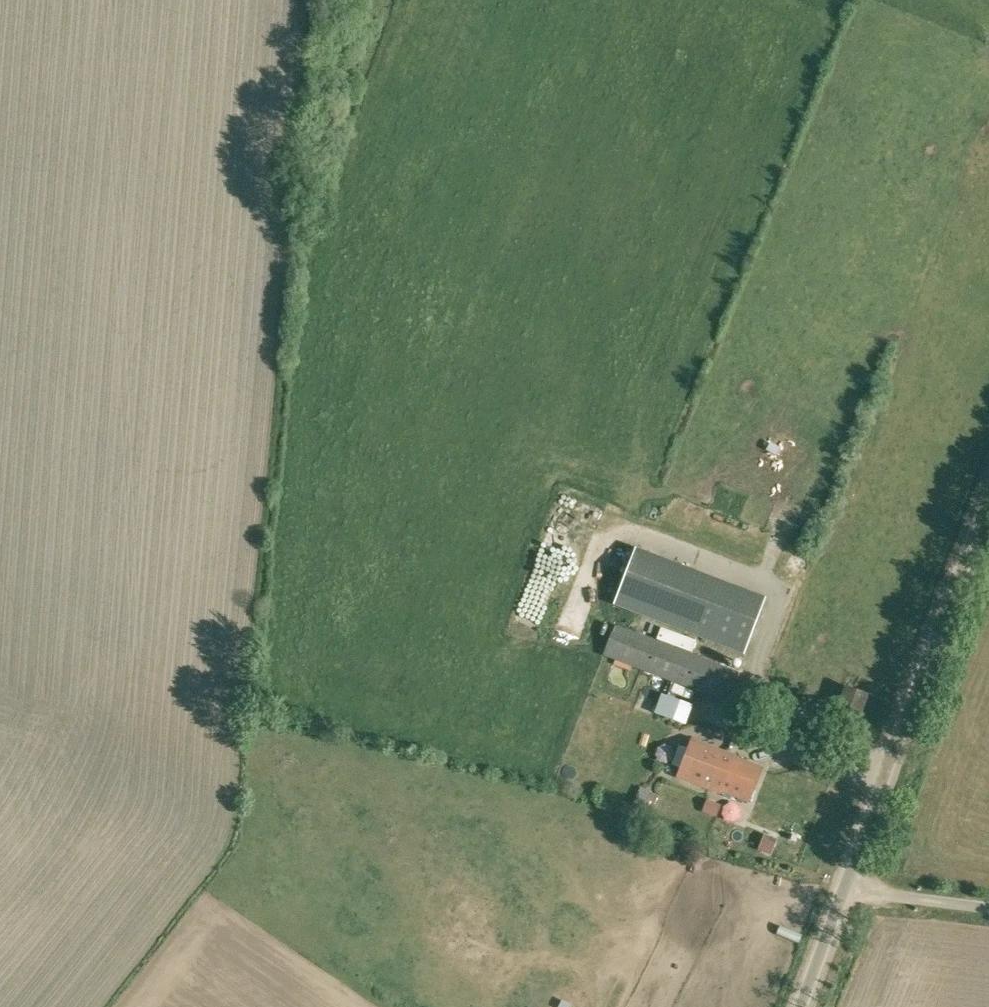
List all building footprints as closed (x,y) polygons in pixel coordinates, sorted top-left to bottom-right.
[(744,656),(767,597),(634,547),(612,605),(744,656)] [(728,703),(739,672),(615,624),(603,656),(728,703)] [(830,727),(854,736),(869,695),(845,686),(836,711),(830,727)] [(685,725),(693,705),(661,693),(654,713),(685,725)] [(751,803),(764,768),(735,758),(736,755),(691,738),(677,778),(721,794),(722,792),(751,803)] [(653,812),(660,797),(640,787),(633,802),(653,812)]
